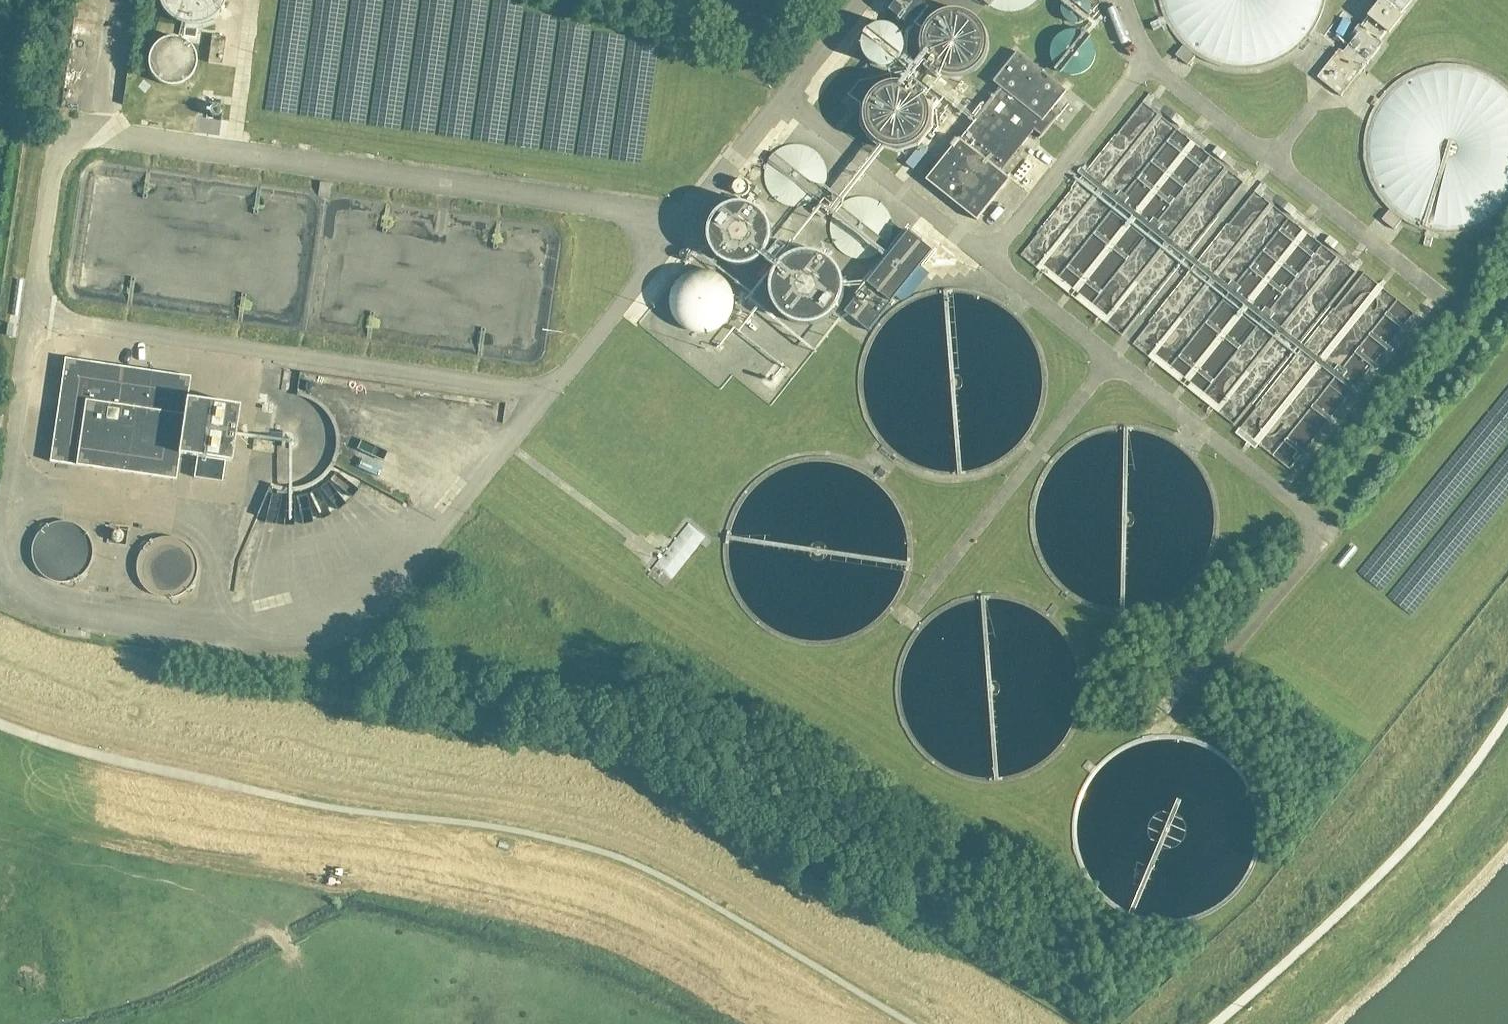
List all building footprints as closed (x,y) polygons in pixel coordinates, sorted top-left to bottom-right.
[(172,17),(183,22),(195,23),(206,20),(216,14),(223,4),(224,0),(160,0),(164,10),(172,17)] [(888,10),(908,27),(926,5),(920,0),(896,0),(888,10)] [(1004,11),(1015,11),(1025,8),(1034,2),(1036,0),(983,0),(992,7),(1004,11)] [(1063,11),(1065,18),(1071,23),(1079,25),(1086,22),(1090,17),(1091,11),(1090,5),(1087,0),(1069,0),(1065,3),(1063,11)] [(1387,31),(1401,13),(1384,0),(1370,17),(1387,31)] [(1412,0),(1386,0),(1385,1),(1402,13),(1412,0)] [(932,66),(939,72),(950,76),(961,76),(972,72),(981,65),(986,55),(988,43),(985,32),(978,21),(968,15),(956,12),(944,14),(934,20),(928,28),(924,38),(924,48),(926,57),(932,66)] [(884,63),(892,61),(899,55),(902,48),(903,40),(900,32),(892,25),(882,22),(872,25),(864,32),(861,43),(863,51),(868,58),(876,62),(884,63)] [(1061,73),(1069,76),(1079,76),(1087,72),(1093,65),(1095,56),(1094,47),(1090,40),(1084,35),(1077,32),(1069,32),(1062,35),(1056,40),(1052,48),(1051,57),(1054,66),(1061,73)] [(212,35),(207,62),(221,64),(225,37),(212,35)] [(155,78),(163,84),(171,85),(180,84),(187,79),(192,73),(195,64),(194,56),(190,48),(183,42),(175,39),(166,40),(158,43),(151,51),(148,60),(150,70),(155,78)] [(1195,56),(1182,45),(1175,54),(1188,64),(1195,56)] [(1341,96),(1363,68),(1364,67),(1340,48),(1317,76),(1341,96)] [(1001,171),(1034,129),(1041,135),(1039,137),(1040,138),(1059,114),(1058,113),(1058,114),(1052,109),(1066,90),(1017,50),(1000,71),(1007,77),(926,179),(977,219),(1010,178),(1001,171)] [(879,149),(889,153),(902,154),(913,151),(923,144),(930,134),(932,122),(931,110),(925,99),(916,91),(904,87),(892,87),(881,91),(872,99),(866,109),(864,120),(866,131),(871,141),(879,149)] [(778,200),(788,205),(798,206),(808,203),(816,198),(823,190),(826,180),(826,170),(822,160),(816,152),(807,146),(796,144),(786,146),(777,151),(769,159),(765,170),(765,181),(770,192),(778,200)] [(840,251),(849,257),(860,260),(870,259),(880,255),(888,248),(893,238),(894,226),(891,215),(885,205),(875,199),(863,197),(853,198),(843,204),(836,211),(832,221),(831,232),(834,242),(840,251)] [(823,217),(831,207),(821,199),(813,209),(823,217)] [(725,261),(736,266),(746,267),(756,265),(765,259),(772,251),(775,241),(775,231),(771,220),(764,212),(755,207),(744,205),(734,207),(724,212),(717,220),(713,231),(713,243),(718,253),(725,261)] [(1401,220),(1389,210),(1382,219),(1394,229),(1401,220)] [(773,287),(773,300),(777,311),(784,321),(794,328),(806,331),(818,331),(829,327),(839,320),(846,311),(849,300),(849,288),(846,278),(840,268),(832,261),(821,256),(808,255),(796,258),(785,265),(777,275),(773,287)] [(920,265),(896,296),(902,301),(911,295),(930,272),(920,265)] [(692,334),(702,336),(713,333),(722,327),(729,318),(732,308),(732,296),(727,286),(718,278),(707,273),(696,273),(685,277),(676,285),(671,294),(669,304),(671,314),(675,323),(683,330),(692,334)] [(231,461),(239,404),(187,397),(191,375),(64,357),(49,461),(175,479),(179,452),(190,454),(190,455),(231,461)] [(49,578),(60,582),(70,581),(79,578),(87,572),(92,563),(95,553),(94,543),(90,534),(82,526),(73,522),(63,520),(52,523),(43,528),(36,538),(33,549),(35,560),(40,570),(49,578)] [(157,599),(169,600),(179,597),(187,591),(193,582),(196,572),(196,562),(192,552),(185,545),(176,540),(166,538),(156,539),(147,544),(139,551),(135,562),(134,574),(138,585),(146,594),(157,599)]
